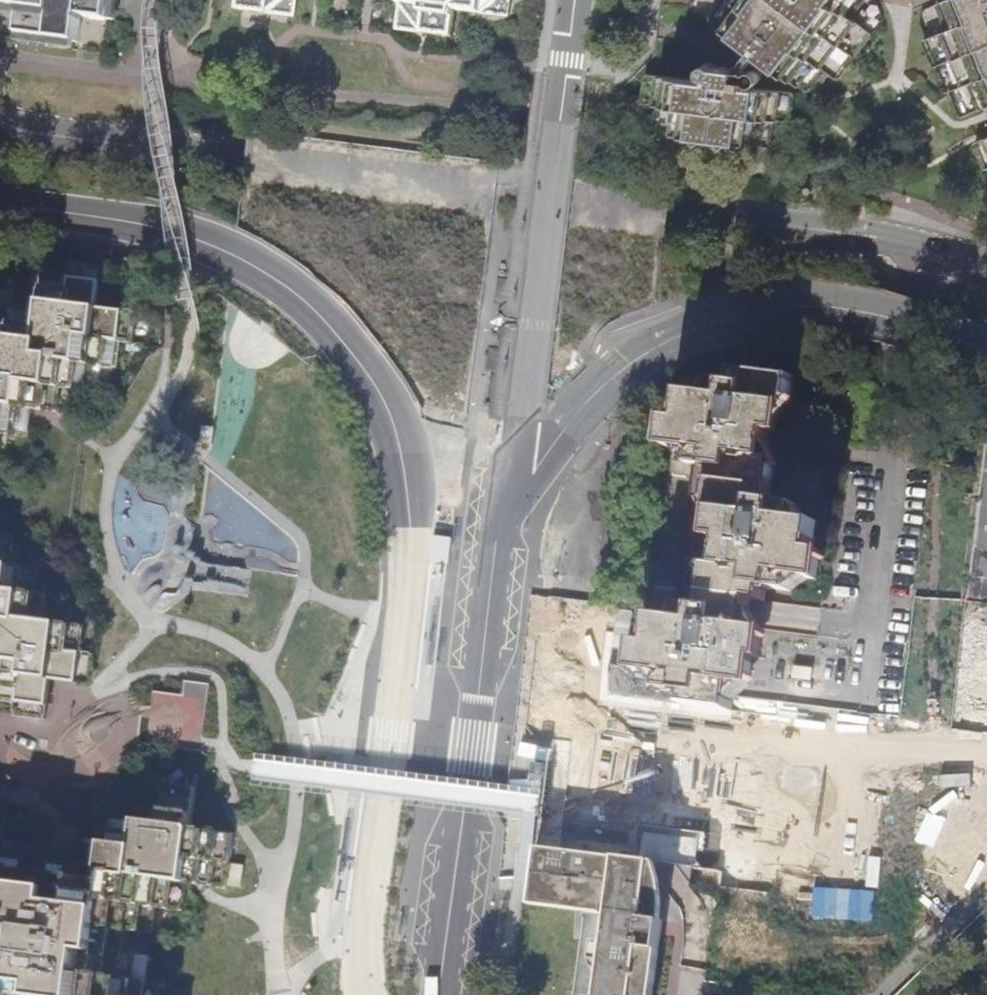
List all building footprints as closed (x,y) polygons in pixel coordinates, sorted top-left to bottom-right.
[(23,17),(20,43),(76,49),(79,22),(106,25),(109,0),(0,0),(0,14),(23,17)] [(421,21),(452,25),(455,0),(405,0),(421,21)] [(712,18),(751,47),(740,65),(718,63),(716,61),(714,60),(712,59),(709,60),(706,61),(705,64),(704,67),(705,70),(707,72),(710,73),(714,73),(720,74),(719,80),(692,77),(683,75),(680,104),(691,106),(688,133),(771,145),(775,117),(791,119),(795,91),(747,85),(748,78),(752,78),(754,80),(757,80),(760,79),(761,77),(763,74),(762,72),(761,69),(759,67),(756,66),(753,66),(750,68),(748,65),(759,53),(807,90),(826,68),(837,76),(873,31),(852,15),(864,0),(725,0),(712,18)] [(974,17),(925,38),(947,91),(949,90),(970,81),(972,82),(982,107),(986,105),(986,0),(967,0),(974,17)] [(976,141),(986,167),(986,166),(986,137),(976,141)] [(2,458),(3,451),(0,451),(3,431),(27,434),(29,420),(5,417),(6,406),(17,407),(61,412),(62,407),(59,407),(60,392),(56,392),(57,386),(91,391),(92,382),(89,382),(91,363),(121,367),(123,346),(119,345),(120,340),(138,342),(138,337),(135,336),(137,320),(140,321),(141,317),(97,311),(101,274),(76,270),(74,283),(47,279),(46,292),(20,289),(16,315),(0,314),(0,458),(2,458)] [(685,704),(732,710),(736,682),(748,684),(752,656),(760,657),(764,629),(748,627),(751,599),(766,600),(767,587),(791,591),(792,576),(815,579),(819,550),(814,549),(817,522),(795,519),(796,505),(771,501),(776,460),(765,458),(768,431),(777,432),(780,408),(791,410),(794,386),(726,378),(724,397),(720,396),(704,394),(702,413),(681,411),(680,418),(677,420),(674,418),(666,425),(670,430),(668,446),(673,446),(653,616),(650,615),(647,643),(642,642),(639,671),(662,675),(661,688),(687,692),(685,704)] [(986,596),(986,450),(970,594),(986,596)] [(170,553),(171,502),(143,501),(144,488),(127,488),(125,547),(128,547),(128,552),(170,553)] [(1,696),(8,697),(7,702),(18,704),(19,699),(23,700),(21,718),(25,719),(26,714),(41,716),(41,721),(45,721),(52,679),(93,684),(96,659),(79,657),(80,649),(86,650),(88,630),(59,625),(61,602),(64,603),(65,599),(36,595),(36,589),(40,590),(41,579),(38,578),(38,573),(42,574),(42,570),(12,566),(14,544),(17,543),(17,540),(0,538),(0,700),(1,696)] [(230,859),(233,832),(192,827),(199,773),(172,770),(171,772),(166,813),(144,811),(145,807),(141,807),(135,848),(112,846),(115,818),(110,818),(107,845),(86,843),(87,840),(83,839),(82,853),(60,850),(60,846),(56,846),(54,862),(25,858),(29,831),(14,829),(13,834),(4,833),(6,818),(2,818),(2,820),(0,820),(0,994),(155,994),(156,989),(160,990),(161,984),(129,980),(132,955),(128,955),(129,949),(132,950),(133,945),(128,944),(130,931),(136,932),(136,927),(153,929),(154,925),(150,925),(153,905),(182,908),(183,903),(179,903),(180,896),(184,896),(185,888),(181,887),(182,879),(186,879),(189,855),(212,858),(209,882),(226,884),(230,859)] [(615,855),(590,852),(536,845),(529,897),(528,899),(581,905),(606,908),(596,994),(653,994),(659,942),(658,942),(660,920),(652,919),(655,890),(647,889),(649,876),(645,875),(646,859),(615,855)] [(659,942),(666,942),(669,924),(686,927),(692,871),(689,871),(689,865),(673,863),(673,868),(666,867),(660,920),(661,921),(659,942)]
